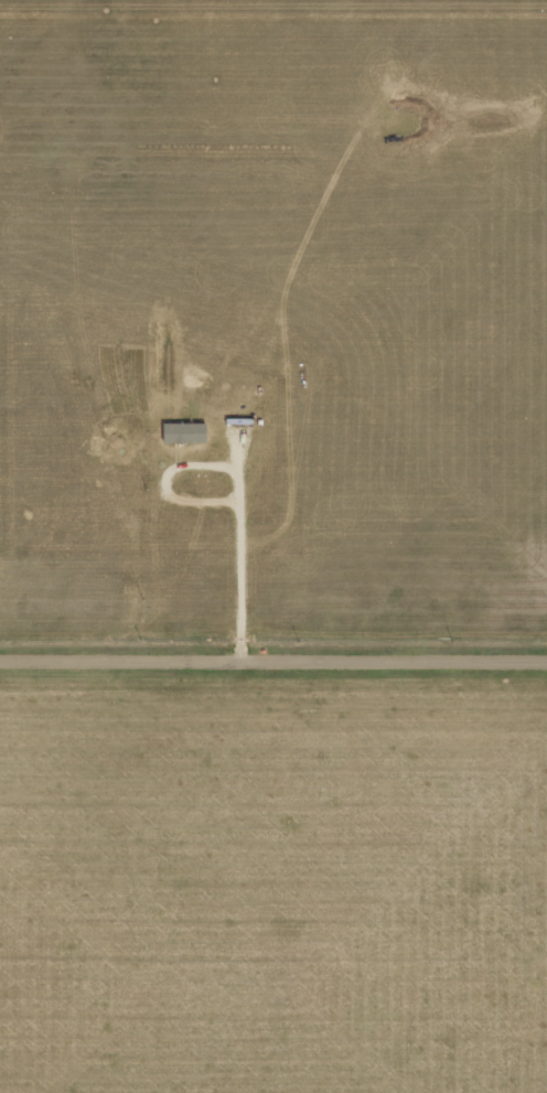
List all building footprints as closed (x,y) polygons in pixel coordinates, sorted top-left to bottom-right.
[(206,441),(205,421),(161,423),(162,442),(206,441)]
